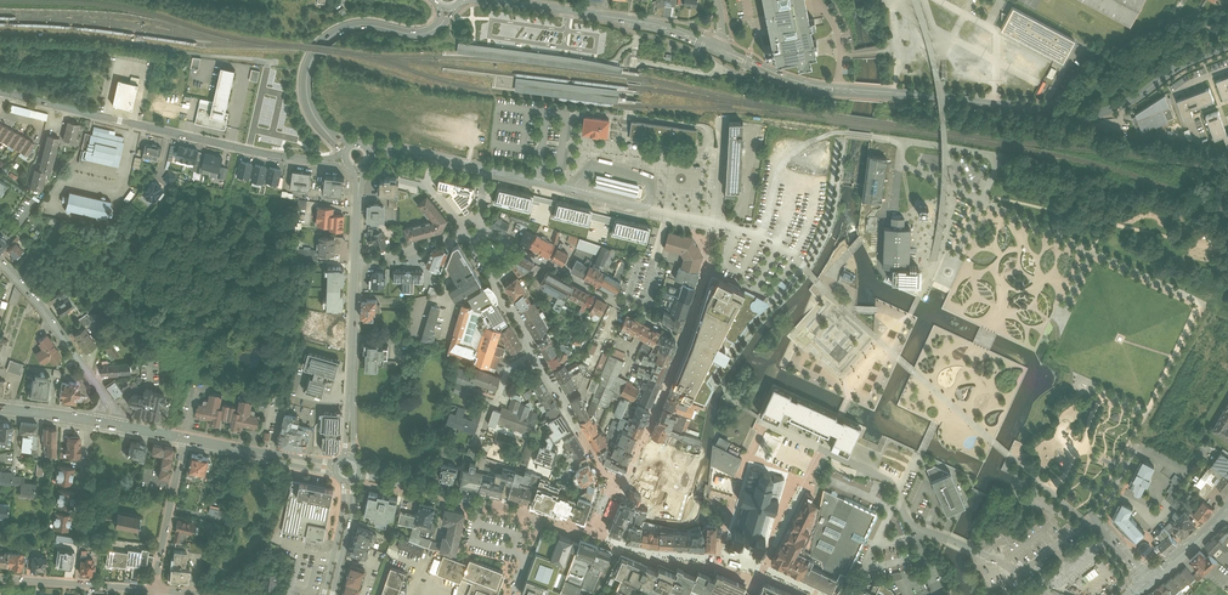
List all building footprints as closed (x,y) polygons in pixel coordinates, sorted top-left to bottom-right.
[(766,12),(766,13),(767,16),(766,16),(767,21),(768,21),(773,45),(765,47),(764,47),(766,56),(768,55),(768,56),(773,55),(773,54),(774,54),(775,58),(776,63),(781,62),(797,58),(798,62),(797,62),(798,67),(799,66),(799,67),(804,66),(804,65),(806,65),(811,64),(811,65),(810,57),(817,56),(815,48),(814,48),(814,45),(817,44),(816,40),(813,40),(810,27),(816,25),(815,19),(809,20),(807,13),(808,13),(806,4),(805,0),(764,0),(766,12)] [(1131,25),(1145,0),(1084,0),(1131,25)] [(1074,40),(1013,7),(1009,15),(1002,12),(1002,19),(1006,21),(1001,29),(1063,62),(1074,40)] [(967,23),(961,35),(964,36),(970,24),(967,23)] [(202,58),(194,57),(191,68),(199,69),(202,58)] [(236,69),(222,66),(212,109),(211,115),(225,119),(226,112),(236,69)] [(1047,75),(1052,78),(1057,70),(1052,67),(1047,75)] [(260,71),(252,69),(250,80),(258,81),(260,71)] [(1216,80),(1224,98),(1227,97),(1227,75),(1216,80)] [(516,76),(515,91),(578,98),(618,103),(618,99),(619,98),(619,94),(619,92),(620,88),(516,76)] [(118,79),(112,104),(133,109),(139,84),(118,79)] [(1210,87),(1175,98),(1183,120),(1194,116),(1192,110),(1215,102),(1210,87)] [(1175,117),(1165,93),(1135,112),(1137,116),(1133,117),(1137,131),(1142,129),(1143,131),(1169,121),(1168,119),(1175,117)] [(37,111),(10,104),(9,111),(36,118),(37,111)] [(212,109),(200,106),(199,114),(197,114),(195,123),(226,130),(230,112),(226,112),(225,119),(211,115),(212,109)] [(1204,114),(1213,138),(1224,134),(1227,145),(1227,131),(1227,132),(1218,109),(1204,114)] [(49,114),(37,111),(36,118),(47,121),(49,114)] [(609,119),(586,116),(583,133),(607,136),(609,119)] [(79,124),(68,121),(64,139),(74,142),(79,124)] [(743,121),(730,122),(726,189),(735,190),(739,190),(739,186),(741,186),(742,158),(741,158),(743,121)] [(666,126),(637,122),(637,123),(632,122),(630,137),(675,142),(696,145),(698,131),(677,128),(666,127),(666,126)] [(0,135),(0,138),(4,141),(4,140),(12,129),(10,128),(10,129),(6,126),(0,135)] [(12,129),(4,140),(10,144),(18,132),(16,131),(16,132),(12,129)] [(1185,131),(1189,141),(1194,140),(1190,129),(1185,131)] [(124,137),(93,130),(92,134),(91,134),(90,140),(89,140),(89,141),(88,146),(88,147),(87,151),(87,152),(87,153),(85,158),(85,159),(118,166),(119,166),(118,166),(120,160),(121,154),(122,148),(123,148),(124,142),(123,141),(124,137)] [(10,144),(10,145),(15,148),(16,148),(24,135),(22,135),(18,132),(10,144)] [(24,135),(16,148),(21,151),(30,139),(28,138),(24,135)] [(59,138),(48,135),(39,170),(35,169),(31,187),(42,190),(46,172),(50,173),(59,138)] [(30,139),(21,151),(27,155),(35,143),(31,140),(30,139)] [(153,145),(146,143),(143,156),(143,157),(144,155),(153,157),(153,159),(159,160),(162,147),(157,146),(157,144),(153,143),(153,145)] [(189,148),(180,146),(177,158),(186,160),(189,148)] [(198,150),(189,148),(186,160),(194,162),(195,162),(196,160),(198,150)] [(87,151),(81,150),(79,163),(84,164),(85,159),(85,158),(87,153),(87,152),(87,151)] [(204,162),(203,166),(211,168),(211,169),(214,155),(206,153),(204,162)] [(223,157),(215,155),(214,155),(211,169),(219,171),(221,166),(223,157)] [(887,157),(868,155),(862,200),(881,202),(887,157)] [(252,163),(242,161),(240,168),(239,175),(249,177),(252,167),(252,163)] [(267,167),(256,164),(255,167),(253,178),(252,180),(263,182),(265,174),(267,167)] [(281,169),(270,167),(269,175),(267,181),(277,183),(278,183),(280,176),(281,169)] [(312,172),(293,170),(290,188),(310,190),(312,172)] [(169,172),(164,178),(171,183),(176,177),(169,172)] [(344,177),(326,174),(323,192),(342,195),(344,177)] [(598,174),(595,186),(638,197),(641,185),(598,174)] [(399,177),(385,177),(385,179),(381,179),(380,188),(378,188),(378,194),(390,194),(398,194),(399,177)] [(475,185),(439,177),(438,184),(437,188),(444,189),(450,190),(452,193),(451,194),(465,213),(471,209),(467,204),(468,203),(469,202),(471,201),(472,199),(473,197),(473,196),(474,195),(474,194),(472,193),(473,192),(474,192),(475,185)] [(153,181),(143,194),(143,197),(148,201),(151,200),(152,199),(155,201),(164,189),(153,181)] [(498,185),(494,202),(530,210),(532,200),(534,194),(498,185)] [(128,202),(136,192),(131,189),(124,199),(128,202)] [(80,193),(75,192),(70,191),(69,191),(68,197),(63,196),(62,201),(67,202),(65,208),(66,208),(66,210),(67,212),(69,212),(70,211),(71,210),(76,211),(81,212),(86,213),(91,214),(92,215),(92,214),(97,215),(96,217),(97,219),(99,219),(101,218),(101,217),(107,218),(108,213),(110,213),(112,211),(113,209),(111,206),(110,205),(111,200),(105,199),(106,198),(105,196),(103,195),(101,197),(101,198),(95,197),(96,197),(95,197),(90,196),(90,195),(90,196),(85,195),(85,194),(85,195),(80,193)] [(398,194),(390,194),(389,203),(398,204),(398,194)] [(557,200),(534,194),(532,200),(556,205),(557,200)] [(430,221),(426,222),(426,224),(421,225),(421,224),(414,226),(414,227),(410,228),(409,227),(405,228),(408,240),(441,231),(447,220),(427,196),(417,204),(421,208),(422,207),(425,210),(423,211),(428,217),(430,216),(433,220),(434,221),(433,222),(430,223),(430,221)] [(308,201),(298,199),(298,208),(306,209),(308,201)] [(556,205),(553,216),(589,225),(590,218),(592,212),(593,209),(557,200),(556,205)] [(373,205),(369,205),(368,219),(373,219),(373,221),(379,221),(379,219),(383,220),(384,206),(380,205),(380,204),(373,204),(373,205)] [(927,206),(919,205),(919,207),(919,212),(919,213),(920,213),(919,215),(920,215),(920,213),(928,214),(928,213),(927,213),(927,207),(928,207),(928,206),(927,206)] [(333,208),(320,207),(320,210),(318,210),(317,221),(319,221),(318,224),(331,225),(331,228),(336,229),(336,228),(339,229),(343,230),(344,215),(333,214),(333,208)] [(615,217),(592,212),(590,218),(613,224),(615,217)] [(531,221),(511,215),(509,218),(518,222),(515,228),(525,233),(526,230),(531,221)] [(502,220),(497,216),(492,226),(505,233),(510,225),(502,220)] [(613,224),(611,233),(647,242),(651,226),(615,217),(613,224)] [(893,267),(900,267),(899,280),(924,280),(924,267),(912,267),(912,228),(904,228),(905,219),(900,218),(897,218),(892,218),(892,227),(884,227),(884,267),(893,267)] [(378,225),(369,224),(368,231),(376,230),(377,233),(380,233),(378,225)] [(535,235),(526,230),(525,233),(520,242),(529,246),(535,235)] [(377,233),(374,234),(374,235),(368,236),(367,237),(369,242),(375,241),(377,248),(387,246),(383,232),(380,233),(377,233)] [(690,237),(687,236),(686,236),(684,236),(683,236),(682,236),(681,235),(681,236),(678,235),(677,234),(674,234),(674,233),(673,233),(669,232),(664,247),(682,252),(685,258),(682,267),(697,271),(699,266),(700,262),(700,261),(700,260),(701,259),(702,258),(702,257),(702,255),(702,254),(701,253),(699,250),(699,249),(698,247),(695,246),(696,242),(692,241),(693,238),(691,238),(691,237),(690,237)] [(547,241),(535,235),(529,246),(540,253),(547,241)] [(579,239),(570,235),(567,242),(577,245),(579,239)] [(334,237),(319,237),(319,254),(334,255),(334,244),(342,244),(342,243),(344,242),(344,239),(343,238),(343,237),(334,236),(334,237)] [(602,246),(580,238),(577,247),(598,254),(602,246)] [(555,245),(547,241),(540,253),(548,257),(555,245)] [(14,244),(9,250),(16,257),(23,250),(16,243),(14,244)] [(481,283),(459,246),(458,245),(457,245),(457,246),(454,247),(453,248),(447,264),(458,284),(449,289),(455,299),(481,283)] [(432,250),(426,264),(426,265),(440,270),(448,250),(445,246),(432,250)] [(611,249),(602,246),(598,254),(594,264),(593,266),(606,274),(610,265),(614,257),(619,259),(620,258),(623,251),(612,248),(611,249)] [(560,249),(558,248),(552,259),(563,265),(569,254),(560,249)] [(522,256),(510,263),(519,275),(520,274),(535,263),(522,256)] [(589,267),(577,260),(572,270),(584,277),(589,267)] [(617,270),(613,278),(621,283),(628,262),(624,260),(623,262),(621,261),(618,268),(617,270)] [(536,264),(526,272),(529,276),(541,267),(536,264)] [(606,274),(593,266),(592,268),(589,267),(584,277),(600,285),(606,274)] [(344,276),(345,268),(340,268),(334,267),(334,268),(328,268),(327,297),(323,297),(323,305),(327,305),(327,308),(332,308),(332,309),(339,309),(339,308),(343,308),(344,301),(344,293),(341,293),(341,284),(344,284),(344,276)] [(699,273),(689,270),(684,269),(680,267),(676,279),(683,281),(684,282),(685,281),(687,281),(686,283),(695,286),(699,273)] [(402,282),(401,292),(413,292),(414,282),(422,282),(423,271),(411,270),(411,271),(406,271),(406,270),(393,269),(393,281),(402,282)] [(384,271),(375,270),(375,273),(372,273),(371,279),(370,279),(370,287),(375,287),(375,285),(383,285),(383,287),(383,284),(385,284),(386,276),(383,276),(384,271)] [(562,278),(554,274),(554,275),(548,271),(541,284),(560,295),(561,295),(563,290),(568,282),(562,279),(562,278)] [(526,277),(523,279),(520,274),(519,275),(518,276),(524,286),(529,283),(526,277)] [(613,278),(606,274),(600,285),(615,294),(621,283),(613,278)] [(518,276),(505,286),(514,301),(525,291),(526,290),(524,286),(518,276)] [(700,314),(689,346),(674,383),(684,387),(683,391),(681,395),(705,404),(710,392),(711,390),(706,381),(717,365),(714,364),(713,363),(711,361),(710,360),(715,350),(717,347),(722,337),(724,337),(726,337),(728,338),(735,341),(750,320),(759,310),(758,309),(759,308),(760,307),(760,306),(761,305),(761,304),(760,303),(760,302),(759,301),(758,300),(757,300),(757,298),(744,292),(744,291),(714,276),(713,276),(712,277),(700,314)] [(434,279),(435,286),(429,287),(429,293),(437,293),(437,279),(434,279)] [(686,283),(683,282),(682,287),(681,287),(679,291),(680,292),(679,296),(690,300),(695,286),(686,283)] [(671,285),(664,283),(663,291),(668,292),(670,287),(671,285)] [(539,289),(532,284),(529,289),(536,294),(537,293),(539,289)] [(486,285),(469,295),(476,306),(482,309),(496,300),(486,285)] [(569,293),(568,296),(583,304),(583,303),(589,293),(574,285),(569,293)] [(14,287),(9,302),(17,305),(22,290),(14,287)] [(670,287),(668,292),(677,295),(677,296),(679,296),(680,292),(677,291),(678,289),(670,287)] [(560,295),(553,307),(559,311),(562,307),(563,305),(568,296),(569,293),(563,290),(561,295),(560,295)] [(525,291),(514,301),(520,310),(532,303),(525,291)] [(677,296),(662,291),(660,301),(664,302),(666,298),(671,300),(669,304),(671,305),(674,304),(677,296)] [(65,292),(64,292),(58,296),(62,302),(68,297),(65,292)] [(597,298),(589,293),(583,303),(586,305),(591,308),(597,298)] [(679,296),(677,296),(674,304),(671,312),(676,314),(685,317),(691,300),(690,300),(679,296)] [(62,302),(60,303),(61,304),(56,308),(61,316),(70,310),(69,309),(74,306),(68,297),(62,302)] [(607,303),(597,298),(591,308),(590,311),(594,314),(595,312),(600,315),(603,310),(605,307),(607,303)] [(377,299),(367,299),(367,301),(362,301),(362,307),(361,307),(361,317),(364,317),(364,319),(373,319),(374,313),(376,313),(376,311),(380,311),(380,305),(377,304),(377,299)] [(496,300),(482,309),(485,313),(483,314),(485,316),(479,319),(481,322),(482,323),(480,324),(483,331),(478,347),(474,346),(475,344),(467,342),(468,340),(467,339),(465,339),(464,339),(464,340),(462,340),(468,322),(466,321),(466,320),(458,318),(454,332),(447,354),(456,355),(489,367),(493,354),(496,345),(501,330),(502,326),(503,326),(503,324),(508,321),(496,300)] [(471,305),(463,302),(458,318),(466,320),(467,320),(471,305)] [(532,303),(520,310),(525,320),(541,311),(540,311),(538,312),(537,310),(539,308),(535,302),(532,303)] [(1,340),(0,340),(0,342),(5,344),(8,345),(20,306),(13,304),(1,340)] [(432,306),(422,339),(430,340),(432,333),(440,308),(432,306)] [(685,317),(676,314),(674,317),(671,315),(671,314),(664,310),(661,319),(679,329),(680,329),(681,328),(682,327),(685,317)] [(88,313),(79,319),(80,321),(89,315),(88,313)] [(89,315),(80,321),(84,327),(87,324),(88,325),(95,320),(91,314),(89,315)] [(106,316),(96,314),(95,320),(105,322),(106,316)] [(661,332),(627,314),(622,327),(633,333),(646,340),(654,345),(655,344),(657,340),(661,332)] [(534,316),(526,321),(532,332),(541,327),(538,322),(534,316)] [(343,323),(319,319),(316,338),(339,342),(343,323)] [(480,328),(479,328),(479,329),(477,334),(478,336),(475,344),(474,346),(478,347),(483,331),(480,324),(479,324),(480,328)] [(506,328),(502,331),(501,332),(502,334),(501,334),(505,342),(516,335),(510,325),(506,328)] [(96,345),(84,327),(74,334),(86,352),(96,345)] [(541,327),(532,332),(536,338),(544,332),(541,327)] [(622,327),(619,333),(629,339),(633,333),(622,327)] [(547,332),(542,335),(543,336),(537,340),(541,347),(551,342),(552,341),(547,332)] [(676,341),(661,332),(657,340),(664,344),(663,347),(660,346),(659,349),(672,355),(677,343),(677,342),(677,341),(676,341)] [(61,355),(47,334),(42,337),(44,341),(40,343),(43,348),(41,350),(41,351),(37,353),(40,359),(43,357),(46,361),(51,358),(54,363),(59,360),(57,358),(61,355)] [(516,335),(505,342),(512,352),(514,350),(518,348),(522,345),(516,335)] [(583,340),(577,337),(573,344),(579,347),(583,340)] [(654,345),(646,340),(640,351),(644,353),(649,355),(651,352),(653,348),(654,345)] [(379,342),(364,342),(364,351),(366,351),(365,367),(378,368),(379,355),(386,355),(386,349),(388,349),(388,345),(379,345),(379,342)] [(551,342),(541,347),(547,357),(555,353),(557,352),(551,342)] [(113,343),(106,347),(108,351),(107,351),(112,359),(120,354),(113,343)] [(598,346),(592,343),(588,352),(594,355),(598,346)] [(505,349),(496,345),(493,354),(494,354),(500,356),(501,355),(503,355),(505,349)] [(725,347),(721,348),(720,349),(717,347),(715,350),(719,351),(719,353),(720,356),(727,354),(725,347)] [(626,353),(613,348),(610,355),(623,360),(626,353)] [(672,355),(659,349),(657,354),(658,355),(656,360),(658,361),(668,365),(672,355)] [(340,360),(309,351),(304,368),(315,371),(314,376),(310,374),(305,391),(323,396),(327,380),(323,378),(324,374),(336,377),(340,360)] [(557,356),(555,353),(547,357),(554,370),(562,365),(561,364),(565,362),(568,354),(561,351),(557,356)] [(640,351),(635,363),(639,364),(640,363),(641,361),(644,353),(640,351)] [(594,355),(587,352),(583,362),(589,365),(594,355)] [(603,352),(597,368),(603,371),(610,355),(603,352)] [(657,354),(651,352),(649,355),(648,357),(656,360),(658,355),(657,354)] [(649,355),(644,353),(641,361),(643,361),(648,363),(648,362),(656,365),(658,361),(656,360),(648,357),(649,355)] [(500,356),(494,354),(489,367),(496,369),(500,356)] [(624,361),(610,355),(599,382),(606,386),(610,389),(612,386),(613,386),(624,361)] [(24,364),(10,360),(7,370),(21,375),(24,364)] [(397,361),(383,360),(382,367),(396,369),(397,361)] [(668,365),(658,361),(656,365),(656,367),(654,371),(653,374),(651,378),(661,382),(668,365)] [(577,363),(567,369),(564,364),(562,365),(554,370),(566,392),(580,384),(584,375),(588,365),(582,362),(578,364),(577,363)] [(108,365),(102,365),(104,365),(104,367),(101,367),(101,375),(119,374),(119,375),(126,374),(125,364),(118,364),(108,365)] [(500,377),(474,368),(475,367),(474,367),(472,372),(459,367),(456,374),(457,375),(455,382),(456,382),(453,391),(471,398),(476,382),(496,389),(495,389),(496,390),(500,376),(500,377)] [(645,369),(639,367),(637,373),(646,376),(649,377),(651,378),(653,374),(645,371),(645,369)] [(62,370),(54,369),(53,376),(61,377),(62,370)] [(596,369),(592,379),(599,381),(603,372),(596,369)] [(41,373),(35,372),(34,376),(33,376),(30,391),(36,392),(35,395),(39,396),(39,400),(39,396),(43,396),(44,393),(49,394),(51,379),(49,378),(50,374),(44,373),(44,372),(41,372),(41,373)] [(541,377),(531,383),(532,385),(533,385),(538,393),(547,388),(541,377)] [(643,392),(641,399),(641,400),(642,401),(651,406),(654,399),(658,391),(657,391),(661,382),(651,378),(649,377),(647,383),(645,388),(643,392)] [(599,382),(592,379),(588,390),(595,393),(599,382)] [(119,386),(115,380),(105,387),(113,398),(123,391),(123,390),(129,385),(126,381),(119,386)] [(78,382),(69,381),(69,383),(64,382),(64,384),(62,384),(61,391),(63,391),(62,399),(61,399),(61,401),(71,401),(74,401),(75,402),(77,403),(78,402),(79,400),(83,400),(85,399),(85,396),(84,394),(81,394),(81,387),(80,387),(80,384),(78,382)] [(633,383),(627,381),(622,391),(620,394),(621,395),(630,399),(629,399),(634,402),(640,389),(632,385),(633,384),(633,383)] [(606,386),(599,382),(595,393),(594,396),(601,399),(606,386)] [(674,383),(673,383),(670,391),(680,394),(681,390),(683,391),(684,387),(674,383)] [(613,386),(612,386),(610,389),(615,391),(620,394),(622,391),(613,386)] [(547,388),(538,393),(542,400),(550,394),(547,388)] [(796,396),(778,388),(765,417),(783,425),(789,411),(796,414),(793,419),(828,434),(830,430),(834,431),(836,433),(830,446),(853,457),(861,438),(866,428),(848,420),(847,423),(841,420),(842,417),(841,416),(803,399),(801,402),(795,399),(796,396)] [(152,390),(146,389),(144,396),(133,394),(133,398),(130,398),(128,404),(136,406),(134,413),(138,414),(138,412),(145,414),(145,415),(146,414),(157,417),(160,402),(162,402),(163,394),(151,392),(152,390)] [(620,394),(615,391),(612,397),(619,400),(621,395),(620,394)] [(253,400),(240,398),(238,411),(235,410),(236,406),(223,404),(223,408),(220,407),(223,394),(210,392),(209,400),(204,399),(203,404),(198,403),(196,415),(198,416),(199,417),(199,416),(201,416),(201,417),(202,417),(202,416),(209,418),(209,416),(212,416),(210,423),(213,423),(213,424),(221,426),(223,418),(231,419),(230,427),(238,429),(238,428),(241,429),(242,422),(245,423),(244,425),(251,426),(251,427),(252,426),(254,427),(254,428),(254,427),(257,428),(260,415),(255,414),(256,410),(251,409),(253,400)] [(679,396),(670,392),(668,397),(675,400),(675,398),(679,400),(682,401),(682,399),(683,398),(679,396)] [(539,401),(535,394),(531,396),(535,403),(539,401)] [(515,395),(514,399),(512,398),(509,407),(511,408),(510,409),(502,406),(500,411),(499,411),(498,413),(493,412),(490,420),(495,422),(496,419),(497,420),(497,422),(505,425),(505,426),(510,428),(510,427),(518,430),(518,431),(523,433),(523,432),(532,435),(537,419),(515,411),(516,410),(518,410),(521,401),(519,400),(521,396),(515,395)] [(551,395),(542,401),(545,405),(547,409),(556,404),(551,395)] [(581,395),(571,400),(582,421),(590,416),(588,412),(584,405),(585,405),(584,404),(586,403),(581,395)] [(668,397),(667,397),(663,407),(664,407),(675,411),(679,401),(675,400),(668,397)] [(621,399),(614,414),(621,417),(629,399),(625,398),(624,400),(623,400),(621,399)] [(686,400),(682,399),(682,401),(679,400),(679,401),(675,411),(678,412),(678,413),(679,413),(680,414),(688,416),(691,418),(694,408),(691,407),(691,405),(687,403),(685,403),(686,400)] [(466,409),(453,404),(453,405),(460,407),(457,414),(451,412),(450,412),(446,423),(447,423),(447,422),(465,428),(462,436),(465,428),(475,432),(472,439),(472,440),(479,420),(473,418),(472,419),(463,416),(466,409)] [(556,404),(547,409),(548,412),(552,417),(561,412),(556,404)] [(650,410),(638,404),(637,408),(634,413),(632,418),(636,420),(635,421),(643,425),(650,410)] [(1213,429),(1227,438),(1227,404),(1213,429)] [(637,408),(631,405),(627,414),(630,416),(632,418),(634,413),(633,413),(633,412),(634,413),(637,408)] [(672,410),(664,407),(657,424),(669,429),(671,429),(677,415),(671,413),(672,410)] [(678,413),(672,410),(671,413),(677,415),(671,429),(681,433),(688,416),(680,414),(679,413),(678,413)] [(342,413),(322,411),(321,430),(327,430),(327,435),(323,435),(322,450),(335,451),(337,451),(338,450),(339,449),(340,448),(340,447),(341,436),(336,435),(337,431),(341,431),(342,413)] [(481,414),(475,412),(473,418),(479,420),(481,414)] [(1112,419),(1119,421),(1120,414),(1114,412),(1112,419)] [(571,429),(561,413),(548,421),(546,422),(549,426),(546,427),(549,433),(545,436),(548,439),(546,444),(540,442),(533,460),(552,467),(558,448),(552,446),(554,439),(571,429)] [(307,427),(296,424),(297,420),(298,421),(299,417),(285,414),(284,419),(282,428),(282,431),(293,433),(292,439),(293,441),(296,442),(298,440),(307,442),(308,442),(311,428),(307,427)] [(582,421),(580,422),(588,438),(597,433),(594,427),(596,427),(596,426),(597,426),(597,424),(595,421),(597,420),(594,414),(590,416),(582,421)] [(619,423),(617,427),(620,428),(622,429),(624,424),(630,427),(633,420),(635,421),(636,420),(632,418),(630,416),(629,420),(622,417),(619,423)] [(613,420),(606,437),(606,438),(605,439),(608,445),(610,445),(612,439),(614,435),(617,427),(619,423),(613,420)] [(635,421),(633,420),(630,427),(628,431),(640,436),(645,426),(643,425),(635,421)] [(38,424),(22,422),(20,432),(28,433),(37,434),(38,424)] [(1,443),(1,444),(5,444),(6,443),(10,444),(12,424),(8,424),(6,423),(4,424),(0,423),(0,426),(0,443),(1,443)] [(669,429),(657,424),(652,436),(670,443),(673,436),(669,435),(670,433),(667,432),(669,429)] [(56,428),(49,428),(49,427),(44,426),(43,435),(44,435),(44,440),(44,444),(47,444),(46,454),(45,454),(56,455),(57,441),(56,441),(56,428)] [(702,440),(681,433),(671,429),(669,429),(667,432),(670,433),(687,441),(696,445),(696,447),(700,449),(702,440)] [(638,437),(623,430),(620,438),(618,442),(626,446),(633,449),(638,437)] [(298,440),(296,442),(293,441),(292,439),(293,433),(282,431),(281,431),(280,432),(277,446),(305,452),(307,442),(298,440)] [(597,433),(588,438),(596,452),(598,451),(607,446),(608,445),(605,439),(606,438),(606,437),(603,433),(602,434),(601,431),(597,433)] [(37,434),(28,433),(28,436),(23,435),(22,450),(35,451),(37,436),(37,434)] [(575,435),(564,441),(574,456),(574,457),(575,456),(584,451),(585,450),(584,450),(581,445),(579,440),(578,440),(575,435),(576,435),(575,435)] [(80,437),(69,436),(68,439),(67,440),(67,444),(68,445),(68,448),(67,448),(66,452),(68,452),(68,456),(77,456),(80,456),(80,453),(81,447),(80,447),(80,437)] [(720,437),(716,445),(726,450),(730,442),(720,437)] [(140,443),(131,441),(130,449),(129,449),(128,455),(140,457),(139,462),(144,463),(146,456),(144,456),(147,444),(146,444),(146,443),(145,441),(143,441),(141,442),(140,442),(140,443)] [(618,442),(617,441),(612,453),(614,454),(614,456),(627,462),(632,452),(625,449),(626,446),(618,442)] [(528,442),(522,458),(529,460),(535,444),(528,442)] [(174,448),(165,446),(165,448),(162,447),(162,446),(153,444),(152,453),(161,455),(161,454),(163,455),(161,465),(162,465),(161,468),(159,477),(168,478),(170,469),(168,469),(169,467),(170,467),(174,448)] [(716,445),(713,444),(711,463),(734,474),(737,469),(738,469),(741,465),(739,464),(742,458),(726,450),(716,445)] [(612,455),(606,452),(608,448),(607,446),(598,451),(604,461),(604,462),(605,463),(617,468),(616,470),(622,473),(624,470),(626,471),(626,470),(628,465),(628,464),(611,456),(612,455)] [(1212,464),(1219,469),(1223,465),(1224,466),(1227,465),(1227,464),(1227,456),(1221,452),(1212,464)] [(203,455),(201,454),(199,454),(198,455),(193,454),(189,472),(189,473),(189,474),(190,474),(190,475),(191,475),(192,475),(193,475),(194,475),(195,472),(206,474),(207,470),(209,471),(211,462),(208,462),(209,457),(203,456),(203,455)] [(486,458),(478,455),(476,464),(475,471),(483,472),(484,466),(486,458)] [(586,459),(582,461),(582,462),(582,463),(580,463),(580,464),(580,466),(579,469),(577,470),(576,472),(576,471),(575,473),(576,473),(574,476),(574,477),(573,479),(576,486),(577,487),(580,486),(582,484),(589,481),(590,481),(590,480),(594,478),(595,477),(593,474),(593,473),(591,467),(589,463),(588,463),(587,460),(586,459)] [(1143,463),(1141,462),(1142,461),(1141,461),(1129,485),(1131,486),(1136,489),(1136,490),(1136,491),(1137,492),(1138,492),(1139,492),(1140,492),(1141,492),(1141,491),(1146,482),(1148,483),(1151,478),(1149,477),(1154,466),(1144,460),(1143,463)] [(452,463),(449,462),(448,465),(442,464),(441,472),(440,479),(446,480),(453,482),(455,473),(456,474),(458,467),(452,465),(452,463)] [(476,464),(470,463),(469,469),(470,469),(469,470),(462,468),(460,478),(462,478),(460,485),(479,490),(480,487),(483,472),(475,471),(476,464)] [(1017,473),(1009,470),(1011,465),(1005,463),(1002,470),(1016,476),(1017,473)] [(1212,464),(1202,477),(1207,481),(1209,483),(1219,469),(1212,464)] [(1227,465),(1224,466),(1223,465),(1219,469),(1227,476),(1227,464),(1227,465)] [(935,465),(928,468),(932,479),(948,472),(935,465)] [(74,468),(59,466),(58,472),(57,472),(56,475),(58,475),(57,482),(72,484),(74,468)] [(497,469),(484,466),(483,472),(480,487),(479,490),(480,490),(491,493),(491,492),(493,492),(493,491),(493,490),(496,491),(495,492),(496,492),(497,494),(501,495),(508,497),(512,483),(515,471),(503,468),(502,473),(497,472),(497,469)] [(752,468),(751,468),(740,501),(741,501),(740,504),(743,505),(741,510),(740,509),(738,519),(736,526),(735,526),(734,528),(733,528),(732,528),(731,528),(731,529),(731,530),(731,531),(732,531),(732,532),(733,532),(732,534),(742,537),(745,538),(744,538),(751,540),(754,540),(754,541),(763,544),(764,542),(766,540),(765,537),(766,535),(764,535),(766,527),(767,527),(770,518),(769,518),(770,513),(773,514),(774,511),(779,498),(778,498),(780,493),(785,478),(780,477),(781,475),(776,473),(776,475),(759,470),(759,468),(753,466),(752,468)] [(541,477),(516,468),(515,471),(512,483),(519,485),(520,480),(522,480),(538,486),(541,477)] [(1219,469),(1209,483),(1214,486),(1216,484),(1227,492),(1227,491),(1227,476),(1219,469)] [(932,479),(947,513),(965,505),(950,471),(948,472),(932,479)] [(0,472),(0,482),(11,483),(12,476),(13,473),(0,472)] [(36,484),(27,483),(27,482),(24,482),(25,477),(16,476),(15,484),(21,484),(20,493),(34,495),(34,489),(35,489),(36,484)] [(550,484),(549,483),(550,480),(541,477),(531,504),(536,505),(538,507),(540,508),(542,508),(544,509),(546,509),(550,511),(552,507),(560,487),(550,484)] [(1202,477),(1191,491),(1196,495),(1207,481),(1202,477)] [(594,478),(590,480),(590,481),(589,481),(587,490),(579,495),(591,500),(592,500),(594,491),(594,487),(595,487),(595,478),(594,478)] [(334,488),(293,480),(282,531),(324,539),(334,488)] [(1174,482),(1173,481),(1170,484),(1172,485),(1177,489),(1179,487),(1177,484),(1174,482)] [(519,485),(512,483),(508,497),(528,503),(532,488),(519,485)] [(572,488),(561,484),(560,487),(552,507),(553,508),(555,508),(570,514),(575,498),(569,496),(572,488)] [(75,492),(60,489),(59,496),(58,495),(57,499),(59,499),(58,506),(73,508),(75,492)] [(848,500),(824,489),(820,507),(810,555),(807,562),(802,574),(804,575),(816,581),(832,589),(837,578),(838,578),(840,572),(846,575),(847,573),(849,569),(850,568),(850,567),(853,562),(853,561),(854,560),(856,556),(856,555),(856,554),(857,554),(859,549),(859,548),(860,547),(862,543),(862,542),(862,541),(861,540),(864,535),(865,536),(865,535),(866,535),(867,531),(868,530),(868,529),(870,526),(870,525),(870,524),(871,524),(873,520),(873,519),(874,518),(875,515),(875,514),(876,513),(874,512),(872,511),(871,511),(870,511),(869,510),(866,508),(865,508),(864,507),(860,506),(859,506),(859,505),(858,505),(855,503),(854,503),(853,502),(850,501),(849,501),(848,500)] [(640,496),(635,494),(636,493),(631,491),(631,490),(630,491),(630,492),(628,497),(627,498),(628,498),(637,502),(638,502),(639,501),(640,501),(641,497),(642,496),(640,496)] [(380,498),(377,497),(378,494),(370,492),(365,511),(371,512),(369,517),(370,517),(369,522),(386,526),(387,521),(389,516),(394,517),(398,498),(390,496),(389,500),(386,499),(385,497),(382,497),(380,498)] [(1172,495),(1170,493),(1165,498),(1170,502),(1175,497),(1172,495)] [(794,521),(790,528),(788,533),(787,533),(786,535),(785,536),(785,537),(785,538),(785,539),(784,541),(783,541),(782,542),(783,543),(782,545),(781,545),(780,546),(780,547),(779,548),(779,549),(779,550),(779,551),(778,552),(777,552),(777,554),(776,556),(774,562),(801,575),(802,574),(807,562),(810,555),(820,507),(811,502),(814,497),(807,494),(806,494),(804,497),(804,499),(803,499),(801,503),(802,506),(800,510),(799,510),(796,516),(796,517),(794,521)] [(579,495),(577,495),(575,498),(570,514),(581,518),(582,518),(584,519),(587,509),(587,510),(588,508),(589,505),(590,504),(589,504),(591,500),(579,495)] [(1182,504),(1175,497),(1170,502),(1178,510),(1183,504),(1182,504)] [(1197,508),(1186,498),(1182,504),(1183,504),(1193,513),(1197,508)] [(635,507),(622,501),(614,519),(624,524),(626,525),(627,521),(629,516),(631,516),(632,513),(635,507)] [(1203,501),(1202,503),(1201,502),(1199,504),(1200,505),(1197,508),(1193,513),(1203,521),(1213,509),(1203,501)] [(1145,532),(1129,515),(1133,507),(1123,502),(1122,504),(1120,502),(1112,517),(1113,518),(1112,519),(1112,518),(1112,519),(1114,522),(1118,526),(1122,530),(1126,534),(1130,537),(1135,541),(1145,532)] [(435,506),(420,503),(417,516),(406,513),(404,523),(414,525),(418,526),(418,524),(419,522),(422,523),(431,525),(435,506)] [(0,504),(0,514),(9,515),(9,505),(0,504)] [(227,511),(221,508),(218,515),(225,517),(227,511)] [(465,513),(446,509),(443,522),(450,523),(447,536),(444,536),(442,544),(441,551),(445,552),(454,553),(457,554),(462,526),(465,513)] [(141,516),(117,511),(117,514),(115,521),(115,524),(138,529),(139,524),(140,525),(141,520),(140,520),(141,516)] [(1190,515),(1185,511),(1180,516),(1176,512),(1173,514),(1177,518),(1173,522),(1172,521),(1166,527),(1170,532),(1173,531),(1176,534),(1176,533),(1180,536),(1183,532),(1183,533),(1184,534),(1186,534),(1187,533),(1187,532),(1189,530),(1190,531),(1196,524),(1189,517),(1190,515)] [(117,514),(105,512),(103,519),(115,521),(117,514)] [(647,512),(637,512),(636,514),(636,516),(634,527),(642,529),(642,525),(643,521),(644,518),(644,517),(646,517),(646,515),(647,512)] [(72,515),(57,513),(56,519),(54,519),(54,522),(55,522),(54,529),(69,531),(72,515)] [(631,516),(629,516),(627,521),(626,525),(626,526),(627,526),(629,523),(631,521),(633,518),(634,516),(636,516),(636,514),(632,513),(631,516)] [(625,540),(626,540),(634,527),(636,516),(634,516),(633,518),(631,521),(629,523),(627,526),(626,526),(626,525),(624,524),(624,527),(622,534),(623,535),(623,537),(623,538),(624,539),(625,540)] [(624,524),(614,519),(612,524),(611,530),(622,534),(624,527),(624,524)] [(195,524),(178,520),(176,531),(175,535),(180,537),(181,532),(193,535),(195,524)] [(651,523),(643,521),(642,525),(642,529),(649,530),(649,529),(651,523)] [(418,526),(414,525),(412,533),(410,541),(422,545),(424,538),(420,537),(421,536),(420,536),(420,533),(418,532),(419,525),(418,524),(418,526)] [(711,524),(707,524),(707,527),(706,533),(708,533),(707,536),(716,537),(717,525),(716,525),(716,524),(715,524),(711,524)] [(1216,534),(1224,540),(1227,543),(1227,525),(1226,525),(1225,526),(1216,534)] [(372,530),(358,526),(354,539),(352,539),(348,552),(363,557),(363,558),(366,559),(368,554),(367,553),(370,544),(373,545),(377,534),(371,532),(372,530)] [(642,529),(634,527),(626,540),(640,542),(642,529)] [(1166,527),(1165,527),(1162,530),(1167,536),(1159,543),(1158,543),(1158,544),(1159,544),(1155,548),(1157,550),(1157,551),(1158,550),(1160,548),(1161,550),(1163,549),(1166,552),(1166,553),(1167,552),(1170,549),(1171,549),(1174,546),(1177,543),(1177,542),(1177,543),(1170,534),(1171,533),(1170,532),(1166,527)] [(653,530),(649,529),(649,530),(642,529),(640,542),(659,545),(661,532),(656,531),(653,531),(653,530)] [(674,531),(661,529),(661,532),(659,545),(673,546),(674,531)] [(1162,530),(1154,537),(1159,543),(1167,536),(1162,530)] [(678,532),(674,531),(673,546),(687,547),(688,533),(678,532)] [(691,533),(688,533),(687,547),(705,548),(706,541),(704,541),(705,536),(705,535),(702,531),(698,533),(691,533)] [(542,538),(540,547),(539,547),(527,578),(522,591),(527,593),(526,594),(559,594),(561,590),(552,587),(561,562),(564,563),(565,563),(568,555),(567,555),(569,548),(572,540),(572,539),(559,535),(557,540),(542,538)] [(1216,535),(1212,539),(1209,542),(1205,546),(1208,548),(1207,549),(1210,551),(1212,553),(1213,553),(1218,557),(1225,550),(1226,551),(1227,550),(1227,551),(1227,543),(1224,540),(1223,542),(1216,535)] [(716,537),(707,536),(707,539),(706,539),(706,541),(705,548),(714,549),(715,549),(715,548),(716,537)] [(410,541),(401,537),(398,547),(422,556),(425,547),(410,541)] [(432,541),(424,538),(422,545),(425,547),(429,548),(432,541)] [(598,545),(581,539),(579,542),(576,551),(576,553),(593,559),(597,548),(598,545)] [(579,542),(572,540),(569,548),(576,551),(579,542)] [(442,544),(432,541),(429,548),(441,551),(442,544)] [(277,545),(270,542),(267,548),(274,551),(277,545)] [(1146,542),(1141,544),(1139,548),(1140,552),(1144,555),(1149,553),(1151,550),(1150,545),(1146,542)] [(205,545),(200,544),(190,543),(190,544),(190,548),(190,552),(204,553),(205,545)] [(74,550),(58,548),(56,563),(72,566),(74,550)] [(604,551),(598,549),(598,548),(597,548),(593,559),(591,563),(602,567),(604,568),(610,554),(606,552),(606,551),(604,551)] [(111,550),(108,549),(107,557),(106,557),(106,559),(107,559),(106,564),(113,565),(115,550),(111,550)] [(128,552),(122,551),(119,565),(126,566),(127,564),(129,549),(128,549),(128,552)] [(135,550),(129,549),(127,564),(133,565),(135,550)] [(149,549),(142,549),(142,551),(140,563),(147,564),(148,555),(149,549)] [(122,551),(115,550),(113,565),(119,565),(122,551)] [(142,551),(135,550),(133,565),(140,566),(140,563),(142,551)] [(187,551),(174,550),(172,567),(171,567),(169,580),(179,580),(179,579),(188,580),(188,574),(189,574),(190,569),(185,568),(187,551)] [(1207,557),(1200,550),(1190,560),(1204,573),(1217,561),(1210,554),(1207,557)] [(22,552),(14,551),(14,552),(8,552),(7,566),(13,566),(13,567),(15,567),(16,568),(18,569),(19,568),(21,568),(22,563),(23,563),(23,555),(22,555),(22,552)] [(0,553),(0,565),(7,566),(8,552),(5,552),(5,553),(0,553)] [(562,590),(576,594),(578,594),(581,587),(591,563),(593,559),(576,553),(562,589),(562,590)] [(93,558),(86,557),(86,554),(81,554),(80,572),(88,573),(90,574),(91,574),(92,574),(92,573),(93,572),(92,570),(92,569),(94,570),(95,563),(95,562),(94,561),(92,561),(93,558)] [(46,556),(32,555),(31,569),(33,569),(34,570),(35,570),(36,570),(37,569),(45,570),(46,556)] [(470,559),(468,565),(452,559),(444,556),(441,564),(438,570),(472,583),(468,594),(498,594),(501,589),(497,587),(503,571),(470,559)] [(647,567),(622,557),(615,572),(623,576),(638,582),(650,587),(652,584),(658,571),(647,566),(647,567)] [(591,563),(581,587),(592,591),(602,567),(591,563)] [(351,565),(348,572),(347,575),(345,582),(346,583),(344,590),(343,593),(342,594),(358,594),(361,587),(360,587),(365,570),(351,565)] [(676,574),(660,566),(658,571),(652,584),(669,591),(676,574)] [(381,594),(398,594),(406,572),(391,567),(381,594)] [(1186,567),(1183,570),(1180,573),(1188,583),(1195,578),(1195,577),(1193,575),(1186,567)] [(679,568),(676,574),(669,591),(677,594),(687,594),(696,575),(679,568)] [(698,570),(696,575),(687,594),(707,594),(715,577),(698,570)] [(278,573),(265,571),(265,572),(264,572),(264,577),(263,587),(276,588),(278,573)] [(900,571),(888,574),(890,580),(889,580),(890,580),(902,578),(900,571)] [(1203,577),(1197,571),(1193,575),(1195,577),(1195,578),(1198,581),(1203,577)] [(559,572),(554,586),(557,587),(562,573),(559,572)] [(707,594),(740,594),(745,584),(733,579),(717,572),(715,577),(707,594)] [(1180,573),(1179,572),(1175,575),(1176,575),(1173,578),(1172,578),(1181,588),(1180,588),(1181,589),(1188,583),(1180,573)] [(567,575),(562,573),(557,587),(562,589),(567,575)] [(623,576),(618,589),(619,589),(632,594),(638,582),(623,576)] [(1181,588),(1172,578),(1173,578),(1172,577),(1168,580),(1169,581),(1165,583),(1173,594),(1180,588),(1181,588)] [(1150,593),(1151,593),(1152,594),(1165,594),(1171,591),(1164,582),(1150,593)] [(763,583),(758,594),(777,594),(780,588),(769,583),(768,585),(763,583)] [(843,584),(840,588),(842,589),(841,592),(841,594),(843,594),(853,594),(858,585),(859,583),(843,584)] [(858,585),(853,594),(875,594),(880,583),(868,583),(866,588),(858,585)] [(880,583),(875,594),(896,594),(895,594),(890,587),(889,588),(882,583),(880,583)]
